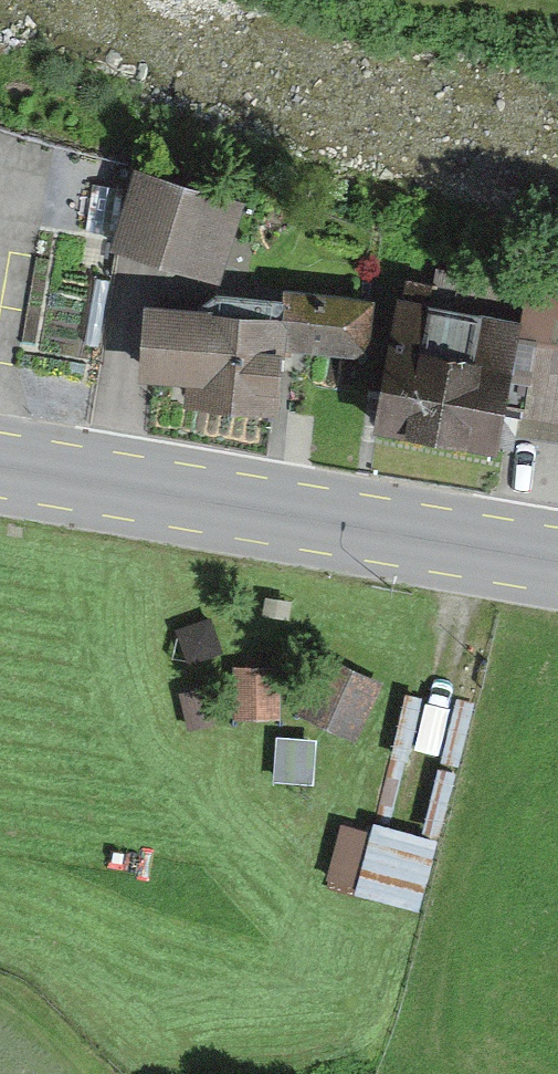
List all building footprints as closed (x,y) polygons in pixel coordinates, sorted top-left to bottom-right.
[(116,243),(219,272),(239,201),(135,172),(116,243)] [(505,331),(493,397),(557,407),(557,273),(525,267),(515,333),(505,331)] [(369,422),(486,443),(486,440),(485,440),(493,397),(505,331),(507,320),(424,305),(428,282),(398,276),(394,299),(390,298),(378,369),(363,367),(360,384),(375,387),(369,422)] [(276,289),(275,301),(271,337),(357,346),(362,299),(276,289)] [(271,337),(275,301),(208,295),(206,313),(145,307),(140,368),(183,372),(181,393),(265,401),(271,337)] [(385,669),(330,643),(303,699),(358,725),(385,669)] [(293,655),(238,656),(238,711),(293,711),(293,655)] [(324,732),(283,732),(283,767),(324,768),(324,732)] [(431,842),(374,830),(361,892),(418,904),(431,842)]
